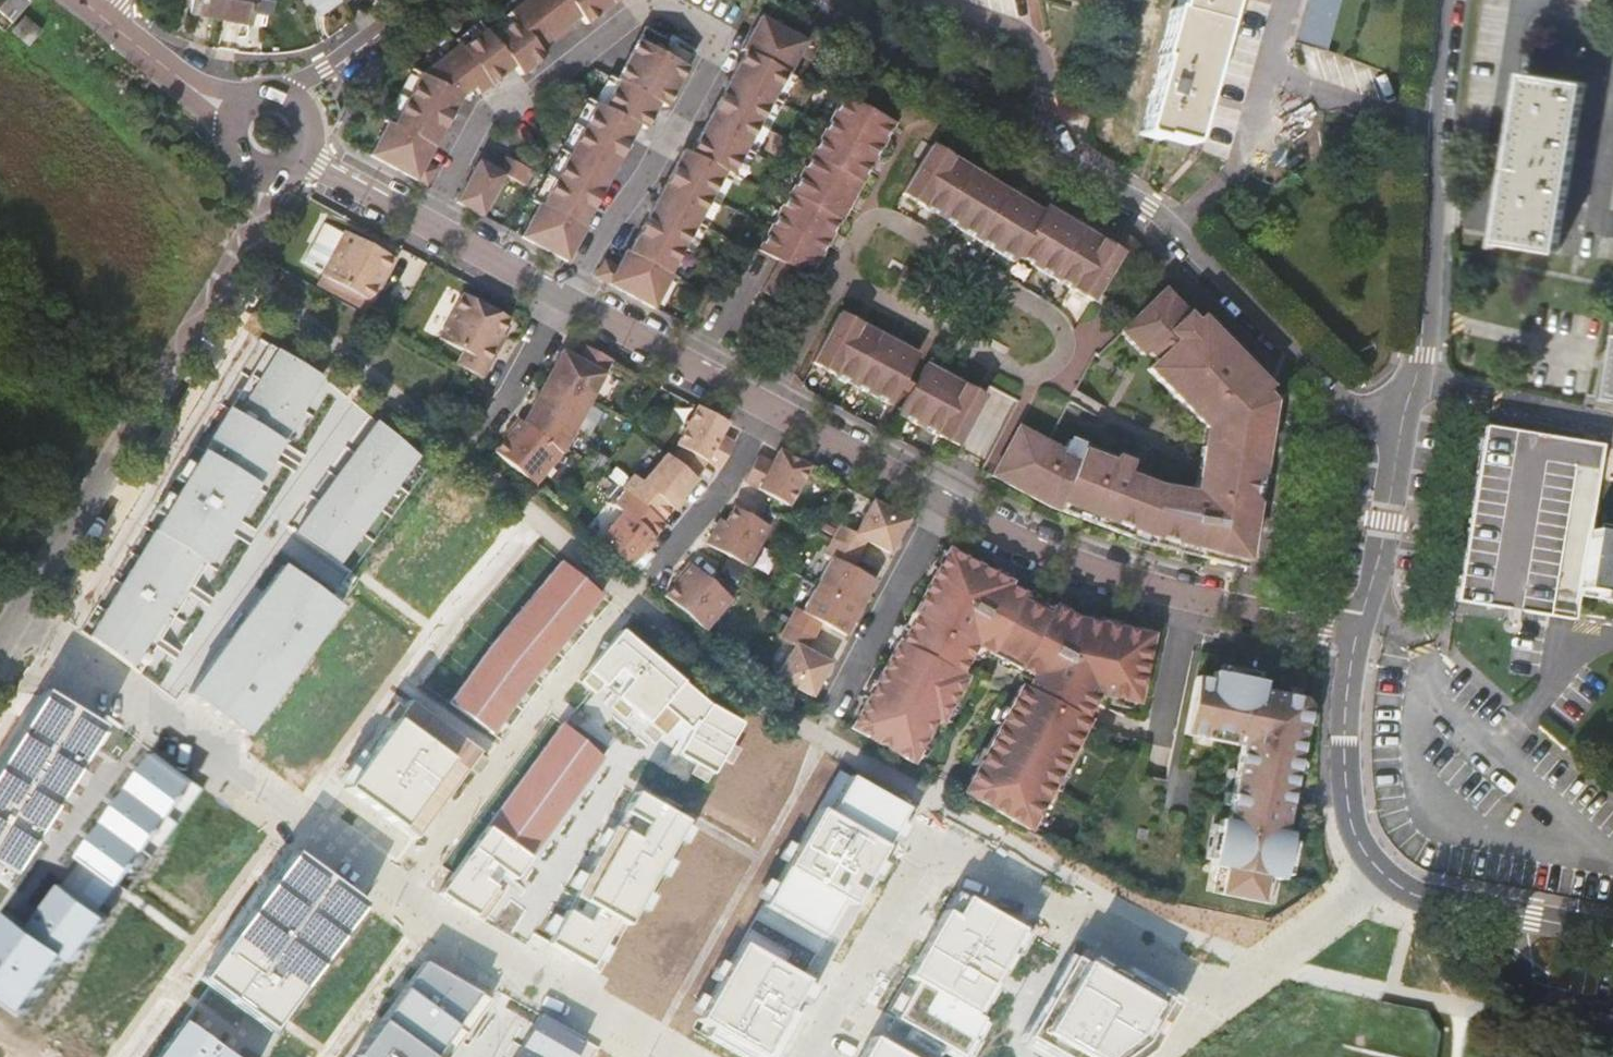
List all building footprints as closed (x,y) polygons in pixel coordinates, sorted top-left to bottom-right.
[(12,20),(28,0),(5,0),(0,6),(0,10),(12,20)] [(219,18),(222,0),(191,0),(189,13),(219,18)] [(219,18),(249,22),(252,0),(222,0),(219,18)] [(323,17),(340,3),(338,0),(310,0),(323,17)] [(427,183),(435,168),(424,161),(462,93),(471,87),(477,93),(513,65),(520,74),(544,56),(537,47),(579,15),(586,23),(615,0),(520,0),(507,9),(514,18),(492,36),(485,26),(461,45),(458,42),(422,69),(392,121),(388,119),(370,152),(427,183)] [(1187,143),(1226,0),(1175,0),(1168,23),(1165,23),(1156,56),(1159,57),(1138,132),(1158,138),(1159,135),(1168,138),(1187,143)] [(1297,41),(1325,49),(1339,0),(1309,0),(1297,41)] [(603,257),(594,274),(653,306),(671,272),(667,270),(722,169),(729,173),(785,71),(787,72),(805,38),(760,14),(742,47),(745,49),(689,151),(684,148),(628,250),(625,249),(617,264),(603,257)] [(644,25),(637,38),(686,65),(693,51),(644,25)] [(538,202),(521,234),(567,259),(585,226),(582,225),(637,123),(643,127),(657,101),(664,105),(686,65),(637,38),(615,78),(617,79),(603,104),(596,100),(540,203),(538,202)] [(1529,71),(1502,238),(1559,248),(1586,81),(1529,71)] [(842,93),(758,245),(779,257),(800,269),(808,273),(892,121),(842,93)] [(1041,207),(930,142),(900,193),(1014,260),(1017,254),(1091,298),(1120,249),(1043,203),(1041,207)] [(478,158),(456,199),(482,213),(504,172),(523,183),(531,168),(505,154),(497,168),(478,158)] [(369,299),(377,283),(373,281),(380,267),(384,269),(392,254),(344,227),(319,272),(324,274),(319,283),(359,305),(364,296),(369,299)] [(800,269),(779,257),(774,264),(796,276),(800,269)] [(796,276),(774,264),(761,288),(782,300),(796,276)] [(324,274),(319,272),(314,280),(319,283),(324,274)] [(1162,287),(1120,329),(1142,353),(1147,349),(1154,357),(1146,365),(1174,394),(1178,389),(1189,400),(1209,422),(1206,444),(1200,443),(1195,488),(1158,482),(1138,475),(1122,469),(1127,459),(1069,438),(1062,449),(1047,441),(1019,426),(1018,425),(992,472),(1057,508),(1128,535),(1130,528),(1153,535),(1151,542),(1173,548),(1176,540),(1200,547),(1198,554),(1243,565),(1255,495),(1252,492),(1257,462),(1260,463),(1271,399),(1263,391),(1268,385),(1244,360),(1242,363),(1232,355),(1235,351),(1192,307),(1187,312),(1162,287)] [(460,347),(453,360),(478,374),(493,345),(490,343),(505,315),(459,290),(435,334),(460,347)] [(364,308),(369,299),(364,296),(359,305),(364,308)] [(909,368),(918,352),(840,307),(811,358),(888,403),(894,393),(909,368)] [(560,348),(545,375),(588,398),(609,357),(584,343),(576,357),(560,348)] [(224,408),(84,635),(128,667),(195,559),(205,565),(319,376),(273,348),(234,413),(224,408)] [(918,373),(903,398),(896,411),(954,444),(983,394),(925,361),(918,373)] [(909,368),(894,393),(898,396),(903,398),(918,373),(913,370),(909,368)] [(588,398),(545,375),(520,420),(559,452),(588,398)] [(725,421),(695,404),(674,444),(679,446),(704,460),(718,468),(732,441),(718,433),(725,421)] [(520,420),(515,416),(504,429),(506,431),(493,447),(534,482),(559,452),(520,420)] [(372,420),(290,532),(334,565),(415,456),(372,420)] [(1485,425),(1458,599),(1562,616),(1576,618),(1580,587),(1612,593),(1612,532),(1590,528),(1596,487),(1603,442),(1485,425)] [(679,446),(672,459),(695,478),(704,460),(679,446)] [(757,455),(741,482),(783,505),(806,465),(777,449),(769,462),(757,455)] [(672,459),(665,453),(641,481),(632,473),(620,486),(624,490),(659,520),(695,478),(672,459)] [(659,520),(624,490),(613,503),(622,510),(599,537),(629,563),(663,523),(659,520)] [(893,512),(869,499),(852,529),(837,520),(828,537),(854,552),(855,552),(862,539),(886,552),(904,519),(893,512)] [(766,525),(731,506),(723,520),(718,517),(704,542),(729,556),(741,563),(744,565),(766,525)] [(854,552),(828,537),(821,550),(828,554),(812,582),(856,606),(871,578),(847,565),(854,552)] [(1007,580),(947,548),(912,610),(915,612),(899,641),(897,640),(850,725),(911,761),(934,717),(939,720),(964,676),(957,672),(975,645),(995,654),(1010,662),(1030,674),(1023,685),(1022,685),(961,790),(1027,829),(1086,719),(1082,716),(1086,709),(1097,689),(1104,692),(1103,694),(1135,700),(1150,632),(1075,615),(1051,603),(1048,607),(1026,594),(1006,582),(1007,580)] [(741,563),(729,556),(721,570),(733,577),(741,563)] [(488,641),(445,701),(488,733),(531,674),(598,594),(556,559),(488,641)] [(680,575),(665,593),(705,627),(729,598),(686,561),(677,572),(680,575)] [(278,564),(183,693),(242,735),(336,606),(278,564)] [(856,606),(812,582),(799,605),(792,601),(781,619),(809,634),(817,619),(841,632),(856,606)] [(809,634),(781,619),(775,631),(790,639),(772,673),(809,692),(827,658),(803,646),(809,634)] [(617,628),(582,670),(600,685),(615,668),(627,678),(613,696),(660,736),(674,719),(687,729),(674,753),(709,773),(738,722),(706,703),(617,628)] [(1194,673),(1182,731),(1203,735),(1204,727),(1231,732),(1229,741),(1240,743),(1225,817),(1220,816),(1209,863),(1216,865),(1210,890),(1268,900),(1273,875),(1280,877),(1290,831),(1283,829),(1290,798),(1277,796),(1282,774),(1295,776),(1309,704),(1304,695),(1261,686),(1263,678),(1212,668),(1211,676),(1194,673)] [(105,724),(46,689),(1,766),(56,801),(105,724)] [(405,699),(341,787),(412,838),(476,751),(405,699)] [(561,724),(559,722),(434,891),(450,903),(480,920),(501,892),(492,885),(502,872),(510,878),(607,746),(566,716),(561,724)] [(1204,727),(1203,735),(1229,741),(1231,732),(1204,727)] [(206,786),(160,752),(136,783),(183,818),(206,786)] [(1,766),(0,767),(0,880),(7,884),(56,801),(1,766)] [(903,806),(846,774),(824,812),(815,807),(760,904),(816,936),(838,898),(847,904),(903,806)] [(1277,796),(1290,798),(1295,776),(1282,774),(1277,796)] [(183,818),(136,783),(111,818),(157,853),(183,818)] [(595,972),(682,819),(632,790),(621,809),(643,822),(634,838),(611,825),(572,894),(592,906),(584,920),(564,909),(544,943),(595,972)] [(157,853),(111,818),(85,853),(88,855),(125,883),(131,887),(157,853)] [(203,970),(276,1023),(365,902),(292,849),(203,970)] [(125,883),(88,855),(70,882),(106,908),(125,883)] [(41,924),(17,908),(0,932),(0,978),(34,1003),(75,948),(88,956),(116,916),(106,908),(70,882),(41,924)] [(970,1010),(1017,926),(952,889),(904,974),(915,981),(894,1016),(957,1053),(979,1015),(970,1010)] [(695,1017),(709,1025),(703,1035),(742,1056),(772,1056),(797,1013),(786,1007),(803,979),(738,942),(695,1017)] [(1077,946),(1071,956),(1067,954),(1022,1034),(1062,1056),(1136,1056),(1149,1048),(1175,1002),(1077,946)] [(487,999),(421,961),(351,1056),(352,1056),(445,1056),(487,999)] [(536,1013),(511,1056),(572,1056),(582,1039),(536,1013)] [(185,1021),(159,1056),(234,1056),(185,1021)] [(870,1033),(856,1056),(911,1056),(870,1033)]
